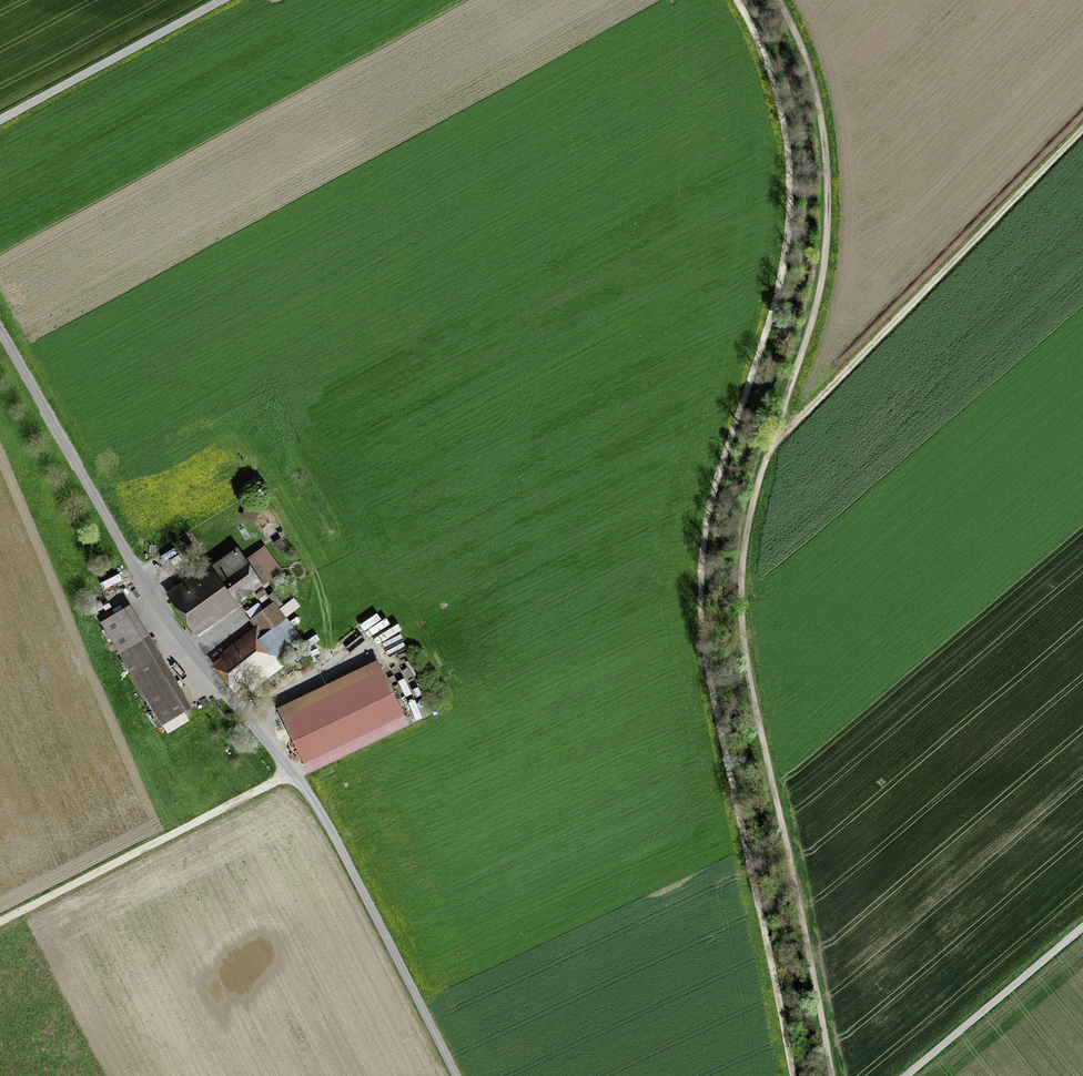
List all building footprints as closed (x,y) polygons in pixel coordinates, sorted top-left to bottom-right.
[(203,571),(169,596),(195,632),(259,586),(237,555),(207,577),(203,571)] [(225,655),(214,663),(230,682),(242,673),(247,679),(299,637),(272,603),(252,619),(262,631),(228,658),(225,655)] [(130,616),(105,631),(162,727),(187,712),(130,616)] [(308,657),(301,648),(295,652),(302,662),(308,657)] [(385,671),(285,717),(305,761),(405,715),(385,671)]
